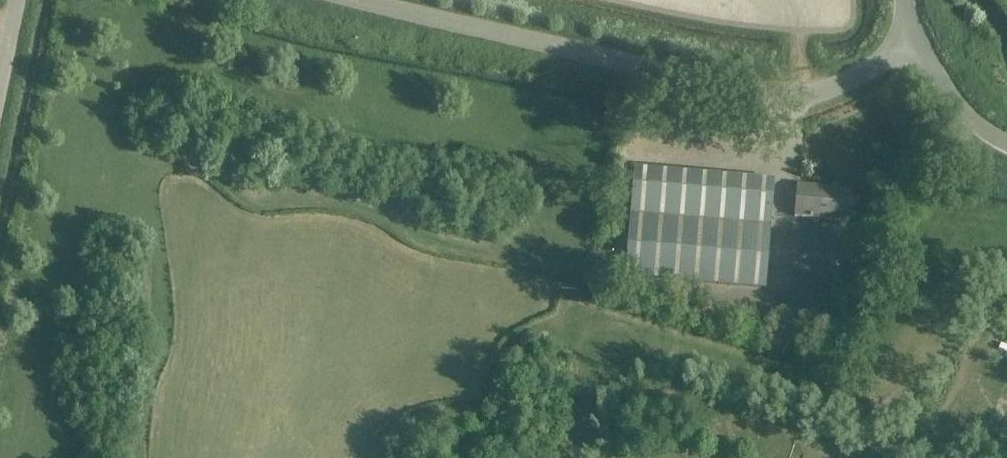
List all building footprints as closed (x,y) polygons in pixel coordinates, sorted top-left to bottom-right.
[(765,287),(774,180),(633,167),(624,275),(765,287)] [(846,220),(850,189),(795,184),(792,214),(846,220)]
